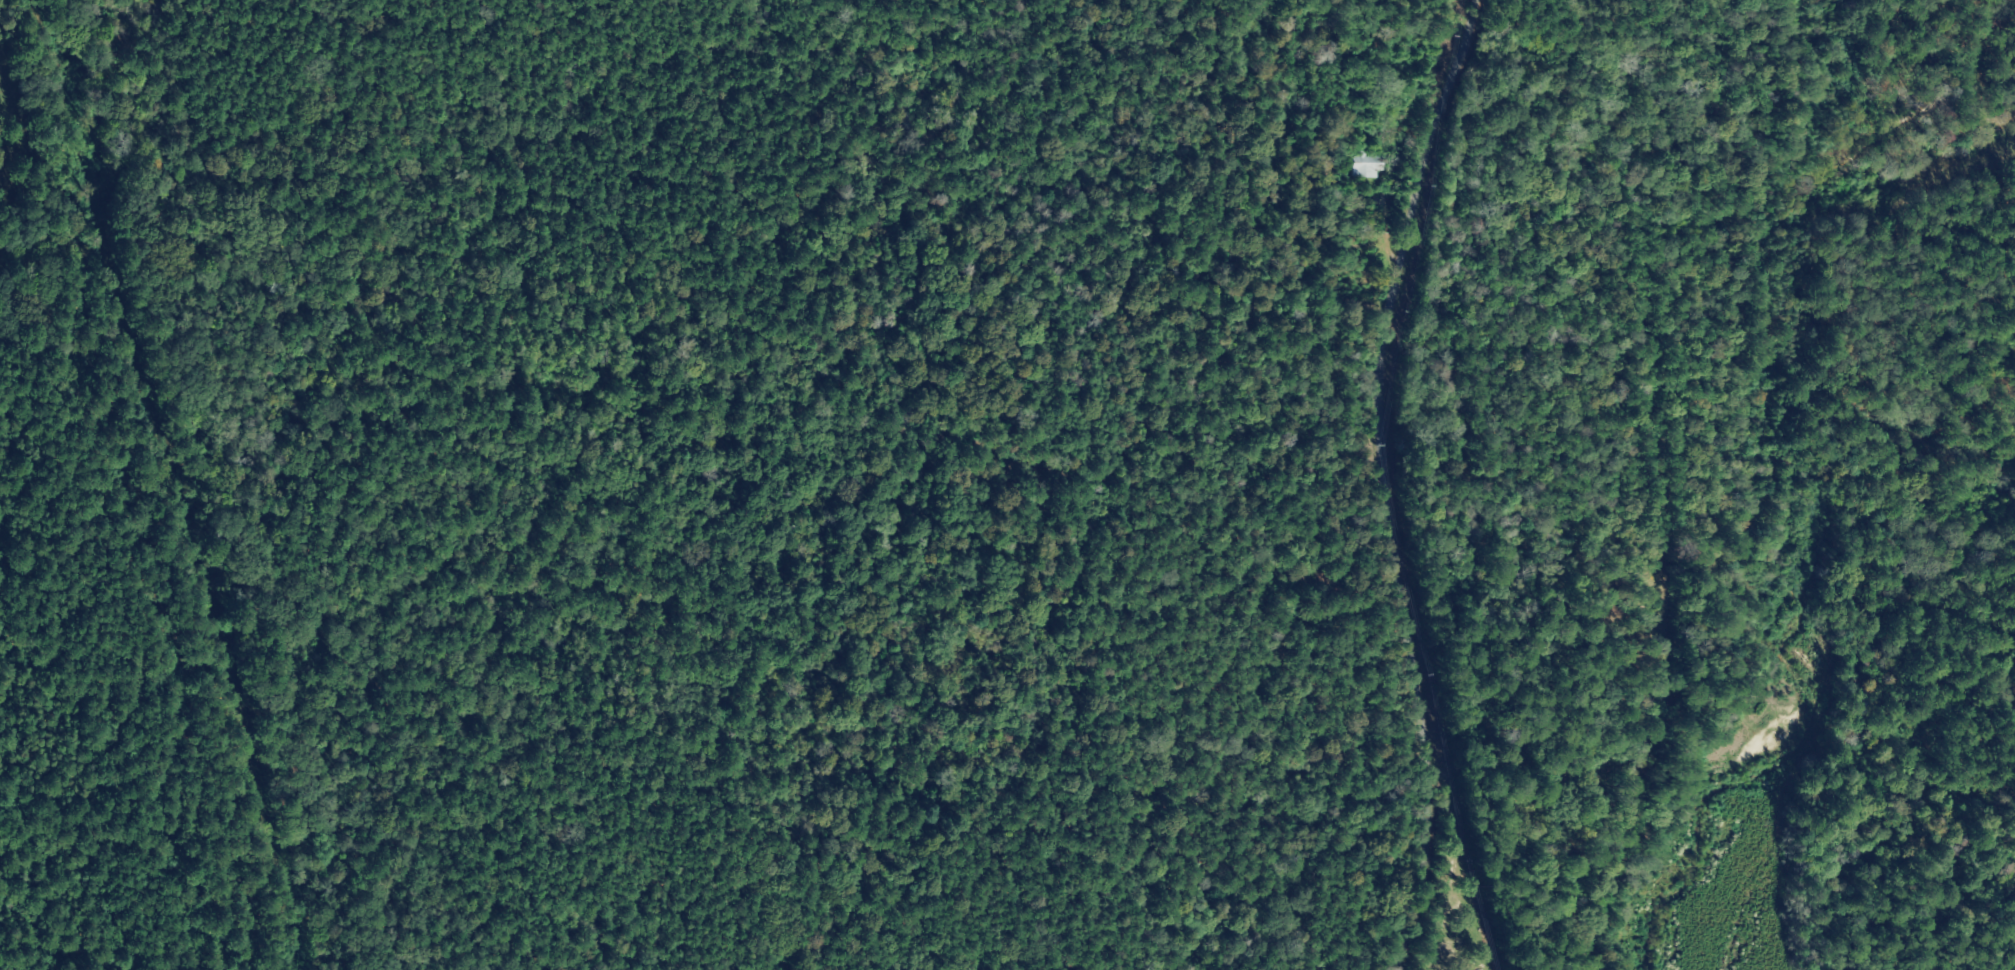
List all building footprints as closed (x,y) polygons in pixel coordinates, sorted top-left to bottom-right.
[(1352,178),(1374,178),(1374,171),(1381,171),(1381,156),(1352,156),(1352,178)]
